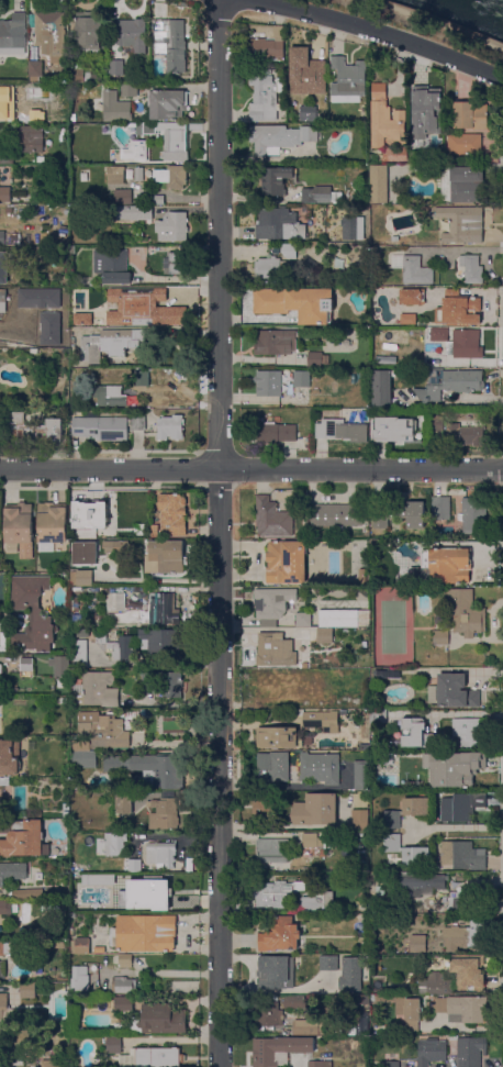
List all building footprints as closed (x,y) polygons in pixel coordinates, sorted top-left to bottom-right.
[(26,54),(0,54),(0,20),(14,20),(14,12),(26,12),(26,54)] [(66,12),(66,64),(52,64),(52,55),(43,55),(43,46),(37,46),(37,12),(66,12)] [(86,12),(93,12),(101,12),(100,54),(78,54),(78,12),(86,12)] [(136,21),(136,19),(147,19),(147,54),(134,54),(134,53),(126,53),(126,47),(125,47),(125,45),(124,45),(124,46),(121,46),(121,45),(119,45),(119,20),(136,21)] [(154,20),(186,20),(186,42),(187,42),(187,57),(186,57),(186,73),(180,73),(180,75),(168,75),(168,55),(154,56),(154,20)] [(284,37),(284,62),(250,62),(249,38),(284,37)] [(291,47),(311,47),(311,60),(327,60),(327,93),(291,95),(291,47)] [(332,56),(347,56),(347,66),(358,66),(358,60),(367,60),(367,96),(360,96),(360,102),(333,102),(333,96),(332,96),(332,82),(339,82),(339,69),(332,69),(332,56)] [(111,75),(111,60),(124,60),(124,75),(111,75)] [(32,77),(30,77),(31,62),(44,62),(43,76),(42,76),(42,81),(32,80),(32,77)] [(78,81),(78,67),(86,67),(86,75),(98,75),(98,81),(78,81)] [(69,79),(83,78),(83,69),(69,69),(69,79)] [(281,114),(281,121),(250,121),(250,103),(254,103),(254,93),(256,93),(255,85),(250,86),(250,76),(273,76),(273,86),(272,86),(273,108),(281,114)] [(3,120),(0,120),(0,84),(42,84),(42,101),(14,101),(14,96),(8,96),(8,107),(4,107),(4,113),(12,113),(12,122),(3,121),(3,120)] [(138,84),(138,97),(122,97),(122,84),(138,84)] [(372,84),(388,84),(388,107),(392,107),(392,120),(394,120),(394,110),(399,110),(400,109),(402,109),(402,110),(406,110),(407,122),(406,122),(406,136),(402,136),(402,141),(392,141),(392,137),(385,137),(385,147),(371,147),(371,101),(372,101),(372,84)] [(104,91),(118,90),(118,102),(132,102),(132,121),(104,121),(104,91)] [(186,90),(186,92),(188,92),(188,105),(187,105),(187,111),(183,111),(183,120),(152,120),(152,107),(148,107),(148,92),(152,92),(152,90),(186,90)] [(439,99),(439,104),(439,136),(424,136),(424,116),(415,116),(415,104),(423,104),(423,99),(439,99)] [(479,100),(479,104),(488,104),(489,130),(474,130),(474,127),(456,129),(455,102),(457,102),(457,100),(479,100)] [(317,107),(317,110),(318,110),(318,114),(317,114),(317,122),(300,121),(301,105),(317,107)] [(188,164),(175,164),(175,160),(165,160),(165,131),(157,131),(157,134),(136,134),(136,123),(156,123),(188,123),(188,164)] [(318,142),(302,142),(302,145),(294,144),(294,146),(280,146),(280,155),(267,155),(267,156),(255,156),(255,143),(250,143),(250,133),(249,133),(249,127),(250,127),(250,125),(287,125),(287,129),(298,129),(298,127),(301,127),(301,126),(318,126),(318,142)] [(44,126),(44,153),(20,153),(20,146),(19,146),(19,145),(18,145),(18,142),(19,142),(19,126),(44,126)] [(482,134),(482,154),(449,154),(449,134),(482,134)] [(132,147),(132,141),(147,141),(147,157),(148,157),(148,162),(135,162),(135,163),(123,163),(123,162),(111,162),(111,149),(113,149),(128,149),(132,147)] [(388,147),(409,147),(409,160),(382,162),(382,157),(383,157),(383,152),(388,147)] [(14,164),(0,164),(0,163),(0,151),(14,151),(14,164)] [(370,203),(370,165),(388,165),(388,203),(370,203)] [(188,166),(188,185),(185,185),(185,189),(180,189),(180,191),(175,191),(175,189),(168,189),(168,184),(164,184),(164,182),(154,182),(155,170),(168,170),(168,166),(188,166)] [(108,185),(108,167),(126,167),(126,170),(124,170),(124,185),(108,185)] [(484,167),(484,181),(487,181),(487,188),(484,188),(484,202),(451,202),(451,167),(484,167)] [(144,181),(136,181),(135,168),(144,168),(144,181)] [(262,168),(293,168),(293,178),(286,178),(286,185),(286,189),(287,189),(287,194),(262,196),(262,168)] [(11,202),(0,202),(0,187),(11,188),(11,193),(12,193),(12,197),(11,197),(11,202)] [(332,187),(332,192),(336,192),(336,191),(339,191),(339,203),(336,203),(336,202),(332,202),(332,203),(302,202),(302,189),(314,189),(314,187),(332,187)] [(132,190),(132,204),(114,204),(114,190),(132,190)] [(165,196),(165,204),(150,204),(150,196),(165,196)] [(153,207),(153,220),(125,220),(125,207),(153,207)] [(275,240),(275,243),(262,243),(262,240),(256,240),(256,221),(255,221),(255,209),(279,209),(279,207),(287,207),(287,209),(290,209),(290,213),(298,213),(298,222),(300,222),(300,224),(306,224),(306,238),(275,240)] [(483,208),(483,230),(483,243),(466,243),(443,243),(443,234),(451,233),(450,218),(435,218),(435,208),(483,208)] [(188,213),(188,219),(189,219),(189,223),(188,223),(188,227),(189,227),(189,233),(188,233),(188,241),(170,241),(160,242),(160,231),(164,231),(163,223),(166,223),(166,216),(167,216),(167,215),(169,215),(169,213),(188,213)] [(365,218),(365,240),(344,240),(344,226),(342,226),(342,220),(343,220),(343,216),(365,218)] [(298,259),(281,259),(281,262),(287,262),(288,264),(290,264),(290,276),(280,277),(280,281),(270,281),(271,287),(260,287),(260,281),(256,281),(256,262),(259,262),(259,259),(272,258),(272,256),(277,256),(277,258),(281,258),(281,253),(281,252),(275,253),(275,246),(282,246),(282,244),(298,244),(298,259)] [(127,251),(128,273),(132,273),(132,284),(104,285),(104,273),(94,273),(94,251),(127,251)] [(9,284),(0,284),(0,252),(9,252),(9,254),(14,254),(14,267),(9,267),(9,284)] [(169,268),(164,268),(164,258),(169,258),(169,253),(183,253),(183,275),(169,275),(169,268)] [(466,284),(466,267),(460,267),(460,255),(466,255),(480,255),(480,266),(483,266),(483,284),(466,284)] [(403,284),(404,256),(421,256),(421,268),(434,268),(434,284),(403,284)] [(107,300),(93,300),(93,297),(83,297),(83,287),(90,287),(90,281),(101,281),(101,287),(107,287),(107,300)] [(82,300),(74,300),(74,299),(70,299),(70,291),(72,291),(72,287),(82,287),(82,300)] [(333,289),(333,311),(332,311),(332,323),(329,323),(329,325),(300,325),(300,310),(290,310),(290,313),(281,313),(281,315),(275,315),(275,313),(255,314),(255,289),(333,289)] [(426,289),(426,293),(425,293),(425,301),(426,305),(401,305),(401,290),(426,289)] [(446,298),(446,289),(460,289),(460,296),(469,296),(469,298),(471,298),(471,297),(477,297),(477,298),(482,298),(481,311),(477,311),(477,314),(481,314),(481,325),(469,325),(469,326),(444,326),(444,324),(436,323),(436,308),(444,308),(444,298),(446,298)] [(116,313),(109,311),(112,303),(119,305),(118,292),(136,291),(137,310),(134,310),(134,319),(119,320),(119,307),(116,313)] [(155,298),(156,298),(156,294),(165,294),(165,293),(176,293),(176,309),(194,309),(194,324),(155,324),(155,298)] [(32,313),(32,329),(18,329),(18,313),(32,313)] [(417,314),(417,324),(401,324),(401,314),(417,314)] [(448,329),(448,342),(431,342),(431,327),(448,329)] [(149,330),(149,341),(139,341),(139,348),(126,348),(126,357),(110,357),(110,352),(101,352),(101,364),(90,364),(90,360),(81,360),(81,336),(91,336),(91,335),(101,335),(101,330),(149,330)] [(483,346),(483,358),(454,358),(455,340),(454,340),(454,330),(480,330),(480,346),(483,346)] [(297,331),(297,333),(299,333),(299,337),(297,337),(297,351),(292,351),(292,355),(286,355),(286,357),(282,357),(282,355),(256,355),(256,344),(258,344),(258,331),(297,331)] [(323,352),(323,355),(328,355),(328,365),(322,365),(323,366),(308,366),(308,352),(323,352)] [(414,389),(427,389),(428,382),(428,369),(444,369),(444,370),(483,371),(483,381),(484,382),(485,384),(485,387),(484,388),(483,390),(476,390),(476,392),(472,392),(472,390),(471,393),(467,393),(466,392),(461,392),(461,393),(457,393),(455,391),(445,391),(445,390),(441,390),(441,401),(427,401),(427,400),(421,400),(414,389)] [(149,387),(135,386),(135,370),(150,370),(149,387)] [(293,388),(294,370),(310,370),(310,388),(293,388)] [(392,405),(376,407),(375,371),(391,370),(392,405)] [(282,371),(282,397),(257,397),(257,382),(255,382),(255,376),(257,376),(257,371),(282,371)] [(125,392),(124,393),(123,393),(123,396),(128,396),(128,407),(98,407),(98,397),(96,397),(96,386),(123,386),(123,389),(124,389),(125,391),(125,392)] [(64,442),(55,442),(55,440),(49,440),(49,445),(35,444),(36,438),(34,438),(34,433),(27,433),(27,431),(25,430),(25,444),(13,443),(13,431),(10,431),(10,415),(12,415),(12,412),(25,412),(25,425),(47,425),(47,419),(52,419),(52,416),(55,416),(55,419),(64,419),(64,442)] [(174,418),(174,415),(183,415),(183,419),(186,419),(186,425),(183,425),(183,427),(185,427),(185,430),(183,430),(183,435),(185,435),(185,438),(183,438),(183,440),(180,440),(180,441),(177,441),(177,440),(172,440),(172,437),(169,437),(169,440),(161,440),(161,441),(159,441),(159,440),(158,440),(158,433),(158,419),(163,419),(163,418),(174,418)] [(444,432),(432,432),(432,416),(444,415),(444,432)] [(146,430),(132,430),(133,416),(146,416),(146,430)] [(127,418),(127,442),(97,442),(97,437),(86,437),(86,436),(74,436),(74,418),(127,418)] [(373,443),(373,430),(376,430),(376,418),(396,418),(396,419),(407,419),(407,427),(414,427),(414,443),(373,443)] [(369,424),(368,444),(350,443),(350,442),(344,442),(344,440),(315,438),(315,423),(322,423),(322,419),(344,419),(344,423),(369,424)] [(449,445),(449,430),(448,430),(448,423),(458,423),(458,429),(484,427),(485,446),(472,446),(472,444),(449,445)] [(259,443),(259,424),(280,424),(280,425),(297,425),(297,441),(279,441),(279,443),(259,443)] [(188,499),(187,504),(185,508),(187,508),(187,536),(164,536),(164,530),(163,530),(163,510),(159,510),(159,494),(175,493),(179,492),(179,494),(185,494),(185,498),(188,499)] [(293,535),(259,536),(259,532),(258,532),(258,529),(258,526),(257,526),(257,494),(270,494),(270,502),(277,502),(277,503),(278,503),(278,505),(277,505),(277,508),(278,508),(278,511),(277,511),(277,512),(293,512),(293,535)] [(433,497),(450,497),(450,520),(433,520),(433,497)] [(463,521),(458,521),(459,514),(463,514),(463,512),(462,512),(462,498),(487,498),(487,534),(479,534),(479,538),(468,537),(468,534),(463,534),(463,521)] [(74,527),(75,500),(89,500),(89,503),(93,503),(93,501),(97,500),(99,500),(100,502),(101,502),(105,502),(108,502),(108,519),(109,519),(109,521),(108,521),(108,527),(93,527),(92,530),(75,530),(75,527),(74,527)] [(407,529),(407,518),(391,518),(391,505),(407,504),(407,502),(424,501),(424,529),(407,529)] [(5,543),(5,505),(19,505),(19,502),(25,502),(25,504),(33,504),(33,510),(36,510),(36,516),(33,516),(33,543),(32,543),(33,558),(20,558),(20,543),(19,543),(5,543)] [(67,543),(40,543),(38,503),(46,503),(54,503),(54,504),(67,504),(67,543)] [(362,504),(362,525),(344,525),(344,532),(333,532),(333,526),(312,526),(312,504),(362,504)] [(373,510),(388,510),(388,529),(373,527),(373,510)] [(371,552),(371,540),(381,540),(381,552),(371,552)] [(72,565),(96,564),(95,541),(71,542),(72,565)] [(130,541),(130,544),(131,544),(131,547),(128,547),(128,553),(105,553),(105,548),(103,548),(103,541),(130,541)] [(185,541),(185,557),(188,557),(188,566),(185,566),(185,573),(159,574),(159,573),(146,573),(146,553),(150,553),(150,541),(185,541)] [(306,547),(308,547),(308,554),(306,554),(306,583),(280,583),(267,583),(267,567),(269,567),(269,563),(267,563),(267,553),(269,553),(269,542),(306,542),(306,547)] [(431,583),(431,569),(429,569),(429,549),(472,548),(472,570),(470,570),(470,583),(432,583),(431,583)] [(93,570),(93,586),(77,586),(77,570),(93,570)] [(59,627),(59,631),(55,634),(56,643),(52,643),(52,653),(14,653),(14,625),(31,625),(31,610),(12,611),(11,577),(51,576),(52,590),(43,590),(43,596),(40,598),(41,608),(43,610),(43,614),(53,614),(53,625),(56,625),(59,627)] [(288,589),(288,598),(293,598),(293,609),(289,609),(289,614),(283,614),(283,616),(281,616),(281,620),(278,620),(278,627),(261,627),(261,619),(257,619),(257,611),(255,611),(255,602),(255,590),(257,590),(257,589),(288,589)] [(473,589),(473,609),(487,609),(487,632),(483,632),(483,633),(474,633),(474,638),(465,638),(465,633),(455,633),(455,616),(448,616),(448,590),(473,589)] [(149,624),(149,610),(148,610),(148,603),(150,603),(150,592),(176,593),(176,610),(180,610),(180,624),(150,624),(149,624)] [(125,611),(108,611),(108,609),(105,609),(105,605),(108,605),(108,594),(110,594),(110,593),(125,593),(125,611)] [(370,610),(370,626),(359,626),(359,627),(320,627),(320,610),(370,610)] [(312,613),(311,627),(297,626),(297,613),(312,613)] [(82,614),(82,623),(74,623),(74,614),(82,614)] [(318,629),(334,629),(334,643),(318,644),(318,629)] [(96,630),(108,630),(108,643),(97,644),(96,630)] [(181,630),(181,636),(177,636),(179,657),(148,656),(148,640),(138,640),(138,630),(181,630)] [(449,631),(449,645),(434,645),(434,631),(449,631)] [(293,641),(293,652),(298,652),(298,665),(257,666),(257,655),(259,655),(259,633),(277,633),(277,641),(293,641)] [(134,651),(136,651),(136,656),(134,656),(134,662),(120,660),(120,635),(134,635),(134,651)] [(88,667),(74,667),(74,640),(88,640),(88,667)] [(70,677),(58,677),(58,679),(55,679),(55,666),(49,666),(49,659),(55,659),(55,656),(70,656),(70,677)] [(21,671),(21,660),(33,660),(33,670),(21,671)] [(298,667),(332,668),(332,669),(345,669),(345,675),(342,675),(342,678),(333,678),(333,685),(312,685),(312,689),(297,689),(297,668),(298,667)] [(392,670),(392,678),(375,678),(375,669),(392,670)] [(275,709),(275,702),(259,702),(259,691),(256,691),(257,670),(290,671),(290,710),(275,709)] [(115,673),(115,685),(108,685),(108,688),(119,689),(119,707),(104,707),(104,704),(74,704),(74,692),(74,683),(79,683),(79,673),(115,673)] [(182,673),(182,680),(183,680),(183,687),(182,687),(181,698),(163,698),(163,681),(156,681),(156,685),(142,685),(142,673),(182,673)] [(467,674),(467,688),(462,688),(462,690),(469,690),(469,691),(481,691),(481,707),(439,707),(439,703),(429,703),(429,686),(439,686),(439,674),(467,674)] [(331,712),(331,711),(338,711),(338,722),(339,722),(339,733),(324,733),(324,727),(304,727),(304,715),(303,715),(303,718),(292,718),(292,715),(291,715),(291,710),(304,710),(304,712),(331,712)] [(373,712),(373,710),(388,710),(387,723),(364,722),(364,712),(373,712)] [(86,732),(79,732),(79,712),(87,712),(87,711),(90,711),(90,712),(113,711),(115,715),(115,719),(124,719),(124,731),(131,731),(131,747),(92,747),(92,738),(90,738),(86,732)] [(424,719),(425,720),(425,722),(426,722),(426,729),(424,729),(424,734),(441,733),(441,745),(403,746),(403,719),(423,718),(424,719)] [(482,719),(482,726),(478,726),(478,747),(461,747),(461,736),(454,736),(454,719),(482,719)] [(258,727),(298,727),(298,735),(304,735),(304,746),(298,746),(298,747),(258,747),(258,727)] [(20,775),(0,775),(0,740),(4,740),(4,741),(20,741),(20,775)] [(97,751),(97,768),(77,768),(77,765),(70,765),(70,751),(72,751),(72,741),(89,741),(89,751),(97,751)] [(290,781),(268,781),(268,770),(258,770),(258,754),(271,754),(271,752),(290,752),(290,781)] [(340,754),(339,786),(326,786),(326,781),(301,781),(301,775),(301,752),(310,752),(310,754),(340,754)] [(481,752),(481,783),(468,783),(468,779),(458,779),(458,777),(456,777),(456,774),(458,774),(458,769),(461,769),(461,763),(450,763),(450,753),(481,752)] [(122,756),(157,755),(157,756),(170,756),(170,753),(183,753),(183,789),(154,789),(154,769),(143,769),(143,770),(122,771),(104,771),(104,756),(122,756)] [(355,760),(369,760),(369,762),(370,762),(370,787),(369,787),(369,790),(355,790),(355,760)] [(441,777),(441,789),(427,790),(427,778),(441,777)] [(355,808),(355,793),(359,793),(359,791),(370,791),(370,803),(368,803),(368,807),(355,808)] [(133,792),(133,813),(116,813),(116,792),(133,792)] [(337,824),(314,824),(314,825),(294,824),(294,802),(306,802),(306,792),(337,793),(337,824)] [(443,798),(445,798),(445,793),(485,793),(485,814),(473,814),(473,821),(443,821),(443,798)] [(279,813),(254,813),(254,802),(257,802),(257,797),(275,796),(275,801),(279,801),(279,813)] [(150,830),(150,813),(157,813),(157,808),(152,808),(152,807),(147,807),(147,801),(152,801),(152,800),(158,800),(161,800),(161,798),(178,798),(178,827),(168,827),(168,830),(150,830)] [(431,798),(431,814),(401,815),(401,829),(385,829),(385,811),(403,811),(403,798),(431,798)] [(368,831),(354,831),(354,816),(353,816),(353,809),(369,810),(368,831)] [(12,857),(0,857),(0,840),(9,840),(8,838),(8,836),(8,835),(9,833),(0,833),(0,821),(24,821),(24,819),(43,819),(43,844),(49,844),(49,856),(12,856),(12,857)] [(125,855),(125,857),(122,857),(122,855),(105,856),(104,833),(124,833),(124,835),(127,834),(127,841),(125,841),(125,842),(124,842),(124,845),(125,845),(125,851),(126,851),(126,855),(125,855)] [(337,847),(324,847),(323,846),(316,846),(316,847),(303,847),(303,833),(317,833),(317,837),(323,837),(323,834),(336,833),(337,847)] [(384,834),(401,834),(401,847),(431,847),(431,865),(403,865),(403,853),(385,853),(384,834)] [(290,838),(290,863),(257,863),(257,838),(290,838)] [(177,856),(176,856),(176,859),(175,859),(175,868),(165,868),(165,870),(157,870),(157,864),(154,864),(154,842),(177,842),(177,856)] [(473,842),(473,849),(487,849),(487,870),(472,870),(472,869),(455,869),(455,865),(443,865),(441,842),(473,842)] [(139,859),(139,873),(128,871),(128,859),(139,859)] [(4,888),(0,888),(0,864),(27,864),(27,879),(3,879),(4,888)] [(401,875),(401,874),(425,874),(425,875),(446,875),(446,876),(449,876),(449,880),(446,880),(446,889),(433,889),(433,894),(422,894),(422,898),(414,898),(414,891),(400,891),(400,875),(401,875)] [(148,909),(128,909),(128,907),(121,907),(121,891),(128,891),(128,880),(171,879),(171,889),(174,889),(174,896),(170,896),(170,899),(170,905),(170,911),(153,911),(148,909)] [(287,880),(287,883),(295,883),(295,881),(306,881),(306,891),(302,891),(302,896),(298,896),(298,893),(290,893),(290,908),(275,909),(275,907),(257,907),(257,894),(255,894),(255,883),(277,882),(277,880),(287,880)] [(44,889),(44,899),(14,900),(14,899),(12,899),(12,892),(13,892),(13,890),(44,889)] [(302,897),(316,897),(316,899),(320,899),(320,900),(325,900),(325,891),(334,891),(334,908),(322,908),(322,910),(317,910),(317,911),(303,911),(303,910),(302,910),(302,897)] [(470,897),(471,911),(447,911),(447,907),(450,907),(449,897),(451,897),(451,892),(462,892),(462,897),(470,897)] [(11,914),(11,901),(0,901),(0,914),(11,914)] [(177,915),(177,936),(175,936),(175,938),(176,938),(176,947),(175,947),(175,952),(118,952),(118,915),(177,915)] [(293,916),(293,924),(299,924),(299,931),(301,931),(301,938),(299,938),(299,949),(278,949),(278,951),(268,951),(268,952),(259,952),(259,933),(267,933),(267,931),(271,931),(271,915),(293,916)] [(451,927),(451,925),(460,925),(460,927),(474,927),(474,918),(485,918),(484,946),(459,946),(459,952),(448,952),(448,946),(444,946),(444,927),(451,927)] [(427,935),(427,952),(412,952),(412,935),(427,935)] [(90,938),(90,955),(71,954),(71,941),(77,941),(77,938),(90,938)] [(11,955),(0,955),(0,943),(25,942),(25,944),(31,944),(32,954),(21,955),(22,957),(11,958),(11,955)] [(133,955),(133,968),(120,968),(120,955),(133,955)] [(339,971),(321,971),(321,955),(339,955),(339,971)] [(449,969),(448,967),(448,965),(449,962),(450,960),(451,958),(454,958),(454,955),(485,955),(485,965),(483,965),(483,974),(485,974),(485,991),(476,991),(476,990),(469,990),(469,991),(454,991),(454,994),(428,994),(428,993),(421,993),(421,980),(428,980),(428,974),(434,974),(434,971),(440,971),(440,974),(447,974),(447,980),(454,980),(454,983),(459,983),(459,972),(451,972),(451,971),(450,971),(449,969)] [(289,956),(289,957),(294,957),(294,990),(258,990),(258,971),(259,971),(259,957),(264,957),(264,956),(289,956)] [(361,990),(340,992),(340,957),(361,957),(361,990)] [(89,994),(71,994),(71,976),(74,976),(74,967),(89,967),(89,994)] [(127,977),(127,979),(134,979),(137,979),(137,993),(112,993),(112,979),(113,979),(113,977),(127,977)] [(36,982),(36,998),(21,998),(21,982),(36,982)] [(21,1020),(0,1020),(0,993),(8,993),(8,1005),(10,1005),(10,1010),(21,1010),(21,1020)] [(305,996),(305,999),(313,999),(313,1008),(291,1008),(291,996),(305,996)] [(370,996),(370,1007),(367,1007),(367,1004),(359,1004),(359,1008),(354,1008),(354,996),(370,996)] [(422,1020),(420,1020),(420,1032),(406,1032),(407,1015),(396,1015),(396,1002),(376,1002),(376,1001),(372,1000),(372,996),(406,996),(406,999),(422,999),(422,1020)] [(134,997),(134,1011),(115,1011),(115,997),(134,997)] [(488,997),(488,1022),(485,1022),(485,1023),(463,1023),(463,1022),(457,1022),(457,1013),(448,1014),(448,1013),(437,1013),(437,998),(449,998),(449,997),(488,997)] [(279,1002),(279,1010),(283,1010),(283,1015),(287,1015),(287,1020),(283,1020),(283,1025),(257,1025),(257,1018),(254,1018),(254,1009),(257,1009),(257,1002),(279,1002)] [(172,1003),(172,1009),(176,1009),(176,1010),(187,1010),(187,1033),(143,1033),(143,1032),(132,1032),(132,1018),(143,1018),(143,1003),(172,1003)] [(368,1018),(369,1018),(369,1035),(350,1035),(350,1018),(360,1018),(360,1009),(368,1009),(368,1018)] [(403,1028),(404,1016),(396,1015),(395,1028),(403,1028)] [(329,1021),(329,1035),(309,1035),(309,1033),(294,1033),(294,1020),(329,1021)] [(122,1053),(108,1054),(108,1036),(122,1036),(122,1053)] [(482,1049),(482,1066),(459,1066),(460,1056),(458,1056),(458,1040),(450,1040),(450,1036),(459,1036),(459,1038),(478,1038),(478,1037),(488,1037),(487,1056),(484,1056),(484,1049),(482,1049)] [(332,1060),(332,1066),(309,1066),(309,1052),(306,1052),(306,1053),(297,1053),(289,1053),(289,1066),(278,1066),(254,1066),(254,1038),(275,1038),(275,1037),(314,1037),(314,1053),(312,1053),(312,1062),(332,1060)] [(429,1062),(429,1066),(418,1066),(418,1059),(420,1059),(420,1041),(427,1041),(427,1038),(438,1038),(438,1041),(447,1041),(447,1060),(440,1060),(440,1062),(429,1062)] [(180,1063),(180,1066),(120,1066),(120,1055),(131,1055),(131,1048),(167,1048),(167,1047),(169,1047),(169,1048),(172,1048),(172,1047),(178,1047),(178,1048),(181,1048),(181,1054),(185,1054),(185,1063),(180,1063)]
